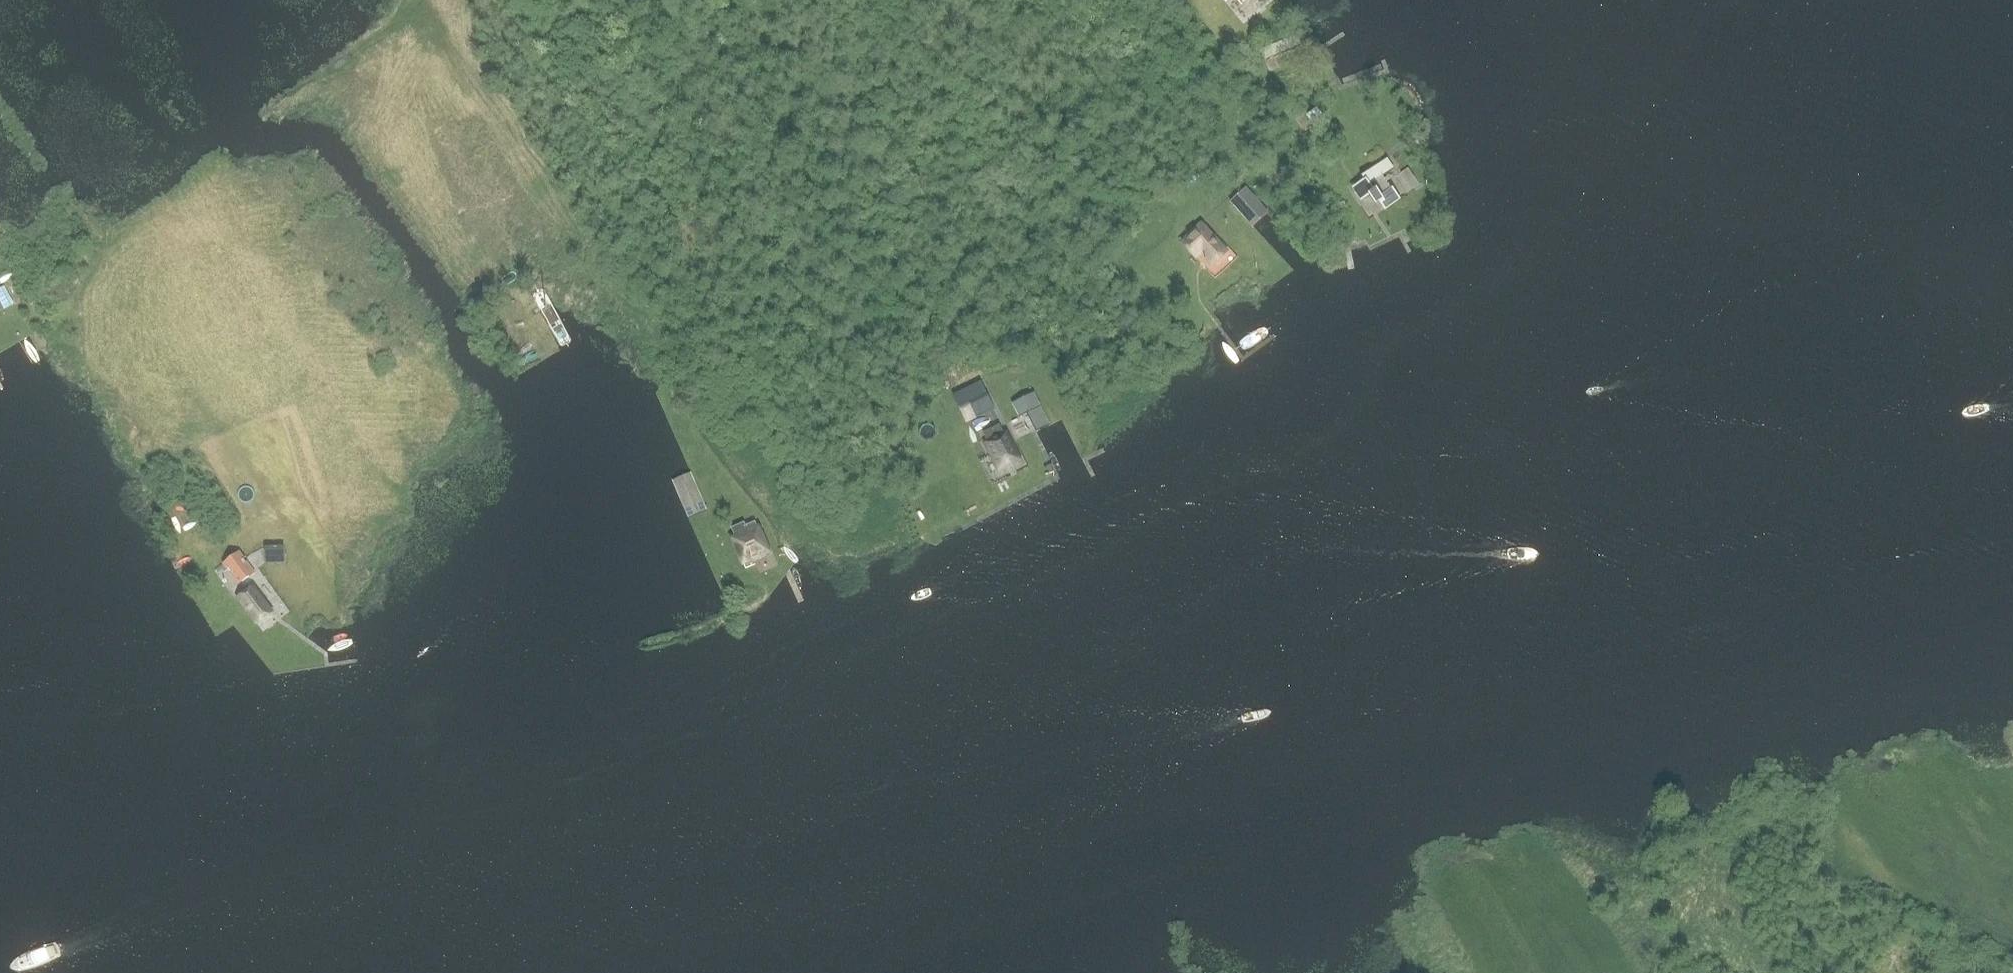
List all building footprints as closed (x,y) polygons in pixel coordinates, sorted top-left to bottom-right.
[(1267,59),(1301,45),(1297,35),(1263,49),(1267,59)] [(1318,110),(1308,117),(1311,121),(1321,115),(1318,110)] [(1391,190),(1383,176),(1394,169),(1388,158),(1361,176),(1364,180),(1352,188),(1361,202),(1371,196),(1376,202),(1378,201),(1385,211),(1401,200),(1394,188),(1391,190)] [(1247,188),(1231,203),(1254,227),(1269,214),(1247,188)] [(1211,267),(1228,252),(1202,222),(1178,242),(1195,262),(1202,257),(1211,267)] [(11,306),(1,287),(0,288),(0,311),(0,312),(11,306)] [(1034,394),(1012,405),(1019,419),(1027,414),(1041,408),(1034,394)] [(986,395),(959,409),(966,422),(993,408),(986,395)] [(1041,408),(1027,414),(1037,433),(1050,426),(1041,407),(1041,408)] [(1005,436),(1000,426),(984,433),(988,443),(985,445),(997,472),(1019,462),(1006,435),(1005,436)] [(691,474),(672,482),(688,519),(689,518),(707,510),(691,474)] [(747,527),(745,523),(732,528),(735,536),(730,538),(741,564),(770,553),(758,523),(747,527)] [(265,548),(266,564),(285,563),(284,548),(265,548)] [(224,564),(239,584),(254,573),(239,553),(224,564)] [(255,625),(270,614),(275,611),(255,585),(236,599),(255,625)]
